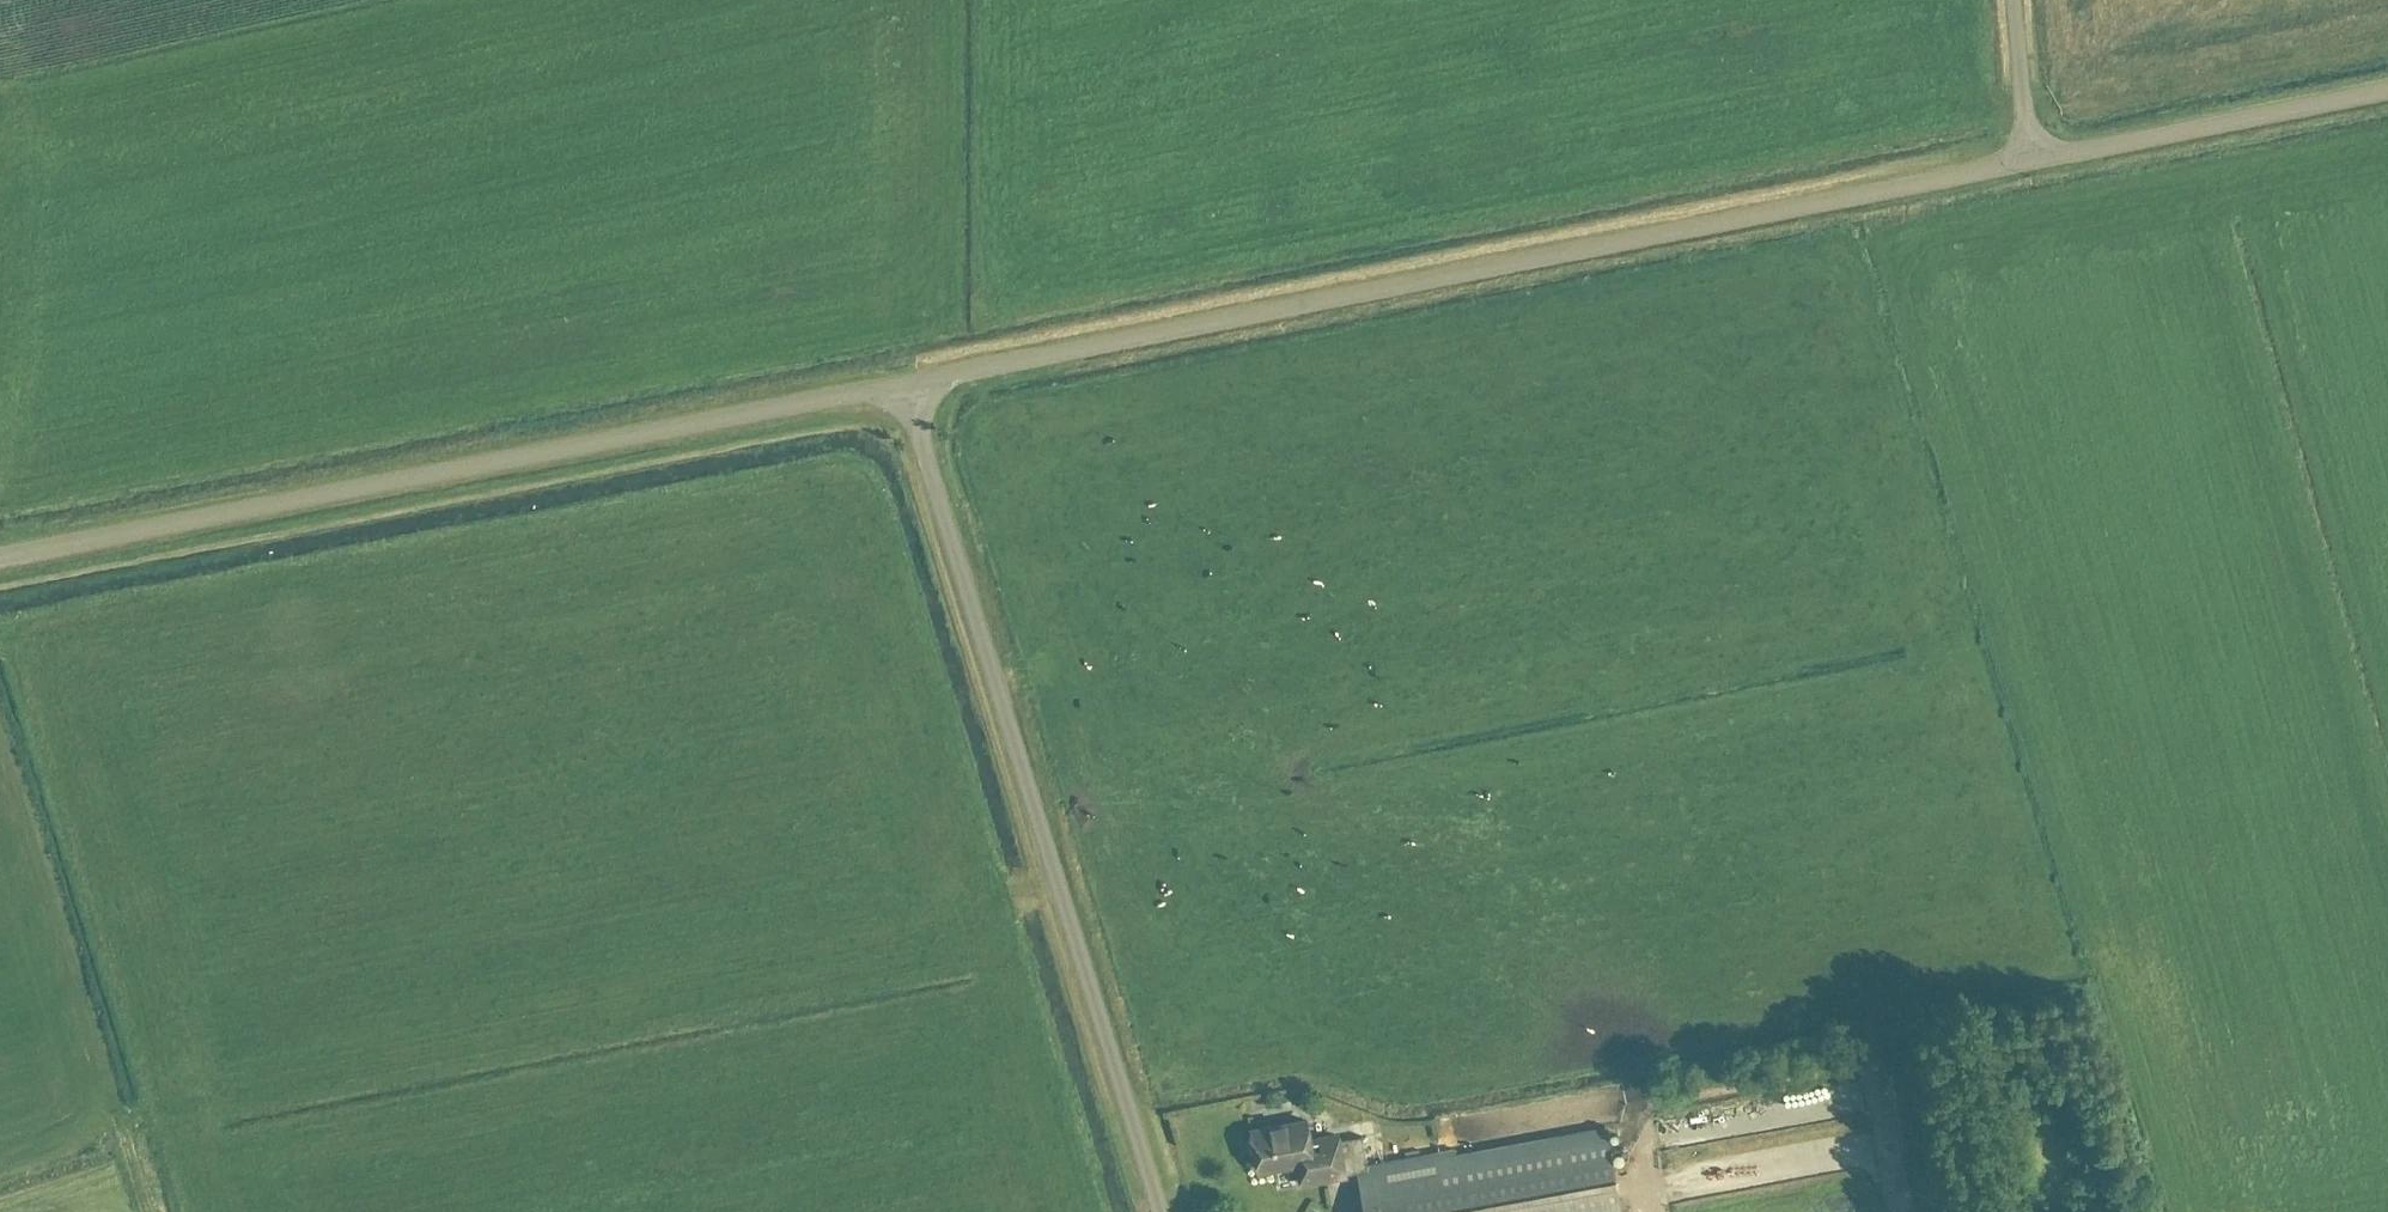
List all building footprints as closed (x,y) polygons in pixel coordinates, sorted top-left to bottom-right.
[(1254,1130),(1261,1169),(1299,1162),(1303,1182),(1361,1172),(1368,1211),(1622,1211),(1593,1052),(1367,1093),(1380,1163),(1369,1165),(1364,1135),(1340,1140),(1339,1135),(1312,1140),(1308,1120),(1254,1130)] [(1750,1187),(1852,1170),(1847,1138),(1675,1166),(1680,1198),(1750,1187)]
